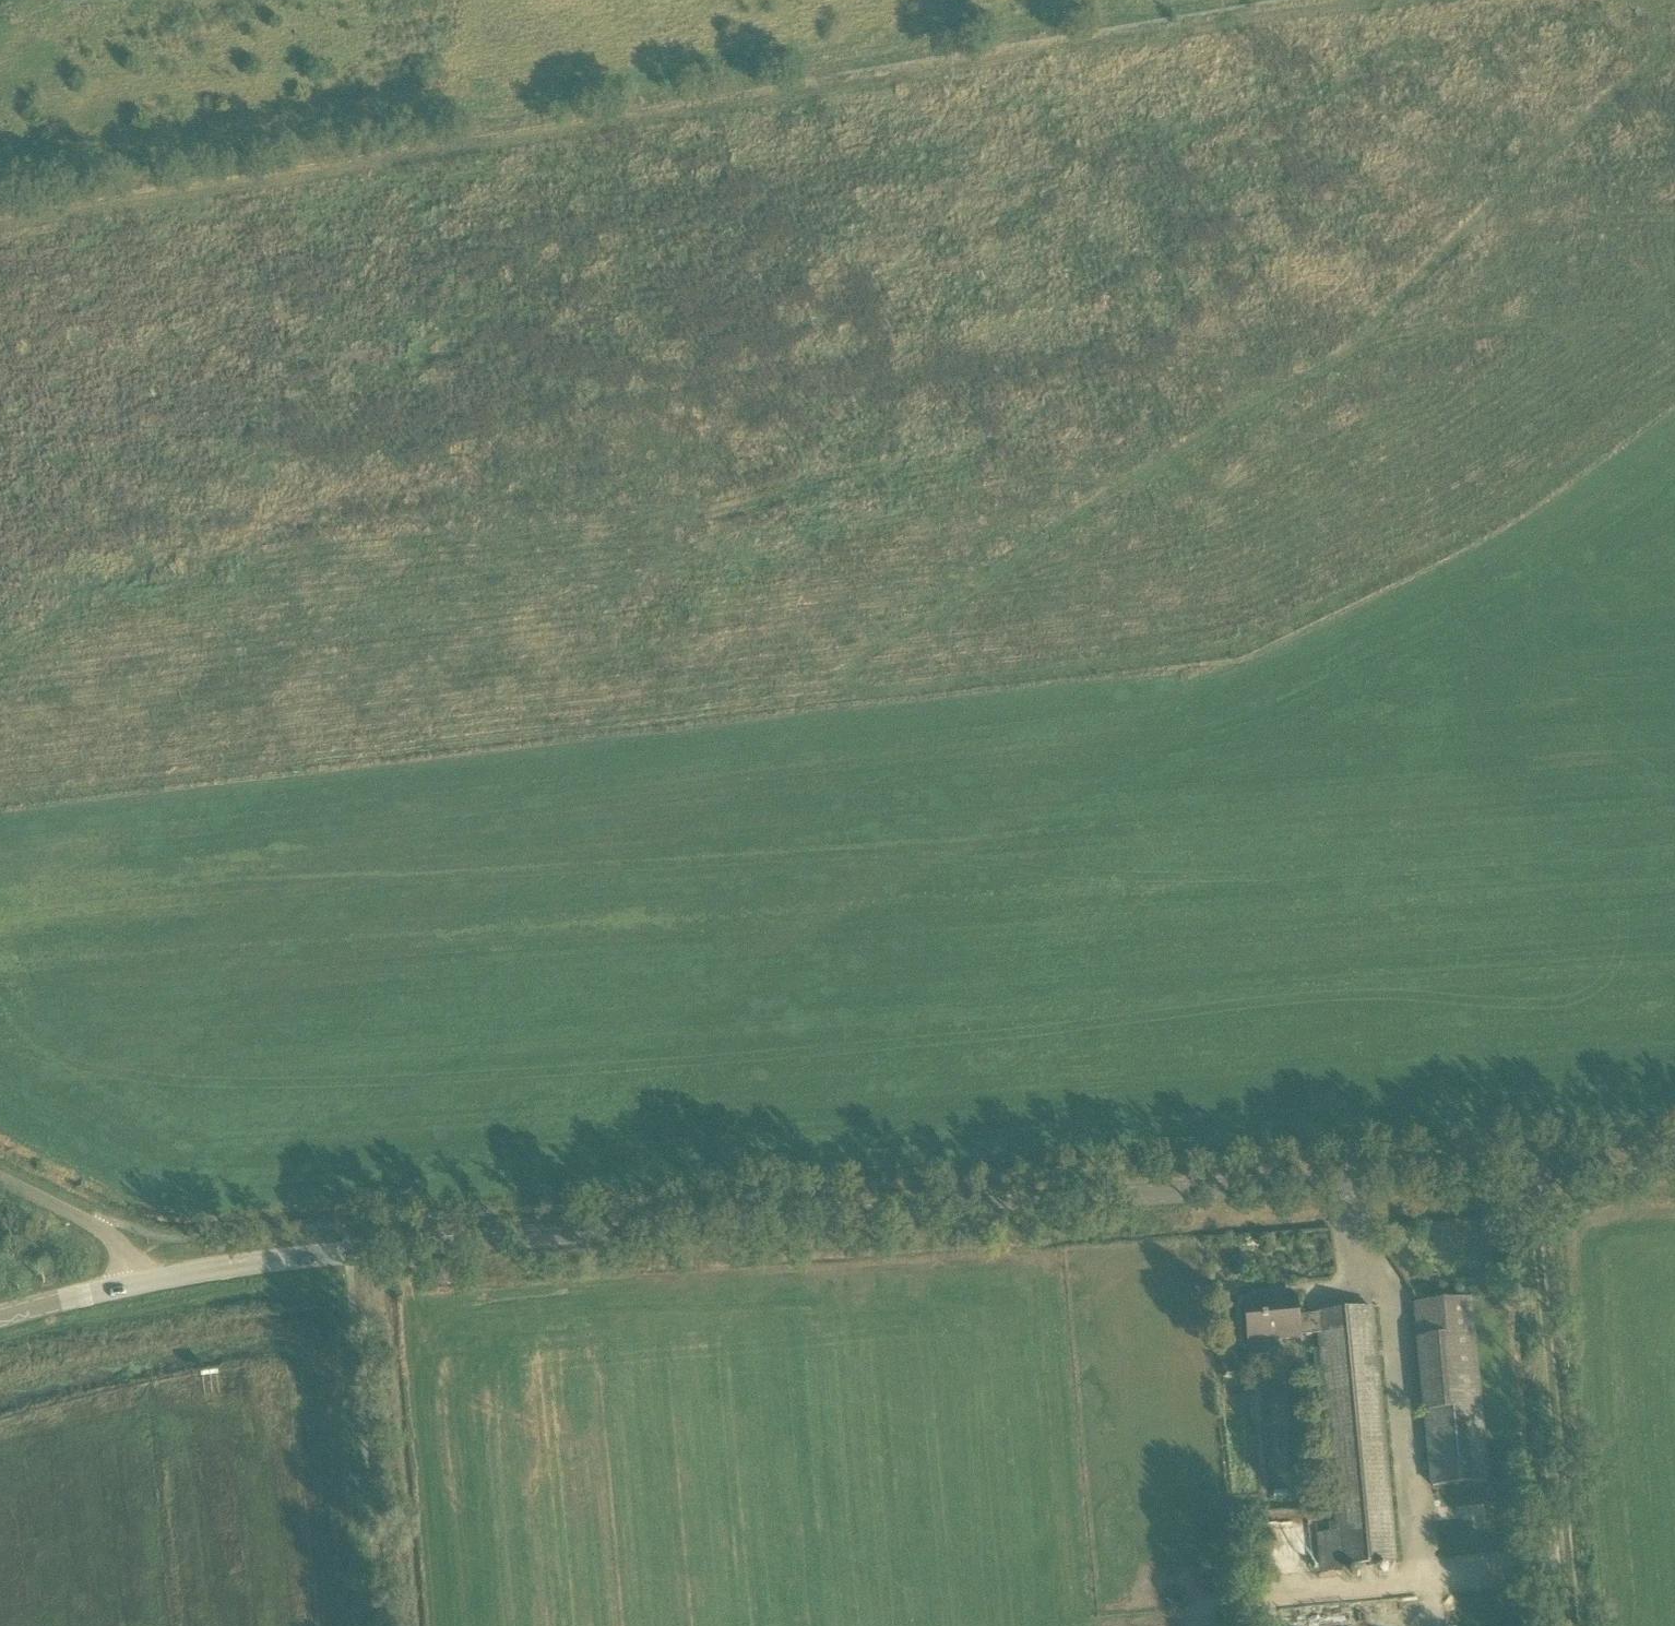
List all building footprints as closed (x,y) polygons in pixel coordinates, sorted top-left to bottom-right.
[(1297,1298),(1279,1299),(1265,1300),(1265,1304),(1245,1306),(1248,1343),(1300,1338),(1300,1337),(1320,1335),(1338,1532),(1316,1534),(1319,1574),(1342,1572),(1341,1568),(1396,1563),(1372,1308),(1318,1313),(1318,1315),(1298,1317),(1297,1298)] [(1487,1482),(1470,1300),(1416,1304),(1433,1487),(1487,1482)]
